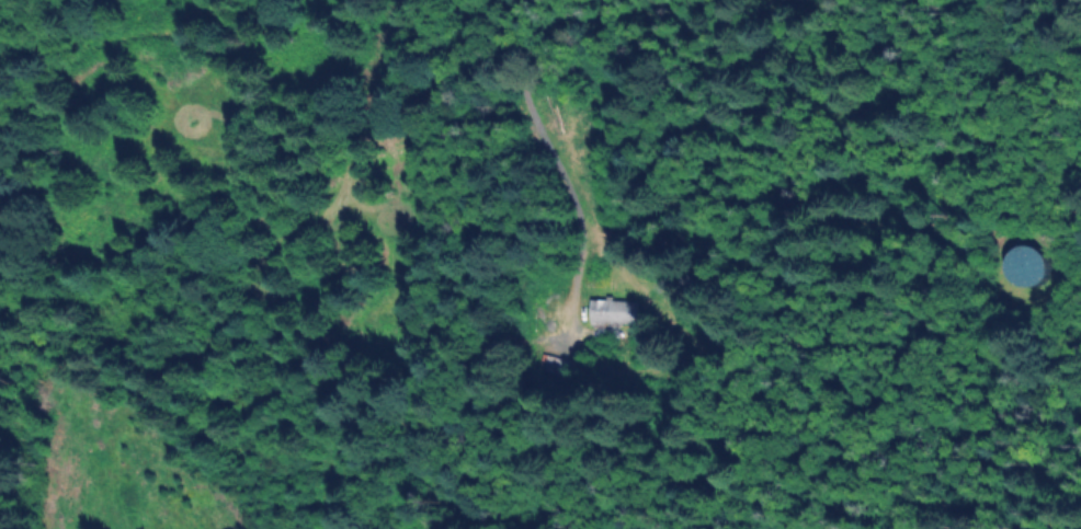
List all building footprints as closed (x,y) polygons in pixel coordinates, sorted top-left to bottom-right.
[(1019,285),(1045,284),(1044,246),(1018,246),(1019,285)] [(644,300),(596,300),(596,325),(644,325),(644,300)]
